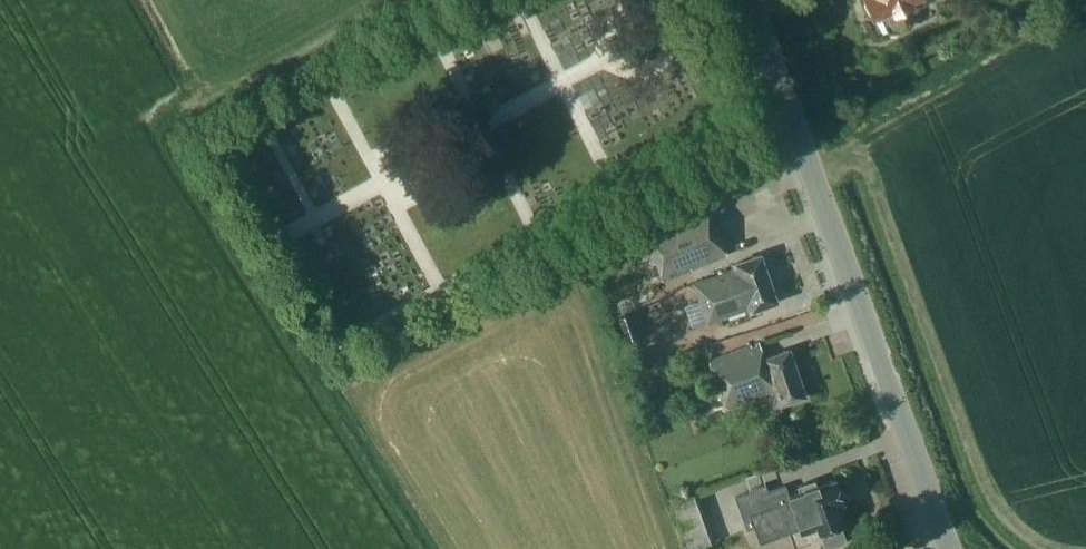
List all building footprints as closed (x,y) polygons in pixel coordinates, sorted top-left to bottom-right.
[(871,18),(880,14),(889,30),(899,31),(905,24),(899,11),(924,0),(864,0),(871,18)] [(426,170),(415,150),(392,162),(402,182),(426,170)] [(707,201),(640,227),(661,281),(728,254),(707,201)] [(747,306),(749,311),(777,301),(760,253),(732,263),(733,267),(693,282),(699,300),(707,321),(747,306)] [(707,321),(699,300),(685,305),(692,326),(707,321)] [(811,311),(793,316),(797,329),(815,324),(811,311)] [(639,338),(631,313),(615,318),(623,343),(639,338)] [(788,349),(762,358),(757,343),(708,360),(725,406),(774,388),(780,404),(805,395),(788,349)] [(819,533),(825,548),(846,540),(840,525),(841,524),(834,505),(843,502),(835,478),(818,484),(816,478),(798,485),(800,491),(791,494),(787,484),(767,491),(765,484),(750,489),(750,491),(734,496),(746,529),(754,526),(759,542),(799,527),(801,533),(815,528),(818,534),(819,533)] [(704,492),(676,497),(685,548),(714,542),(704,492)]
